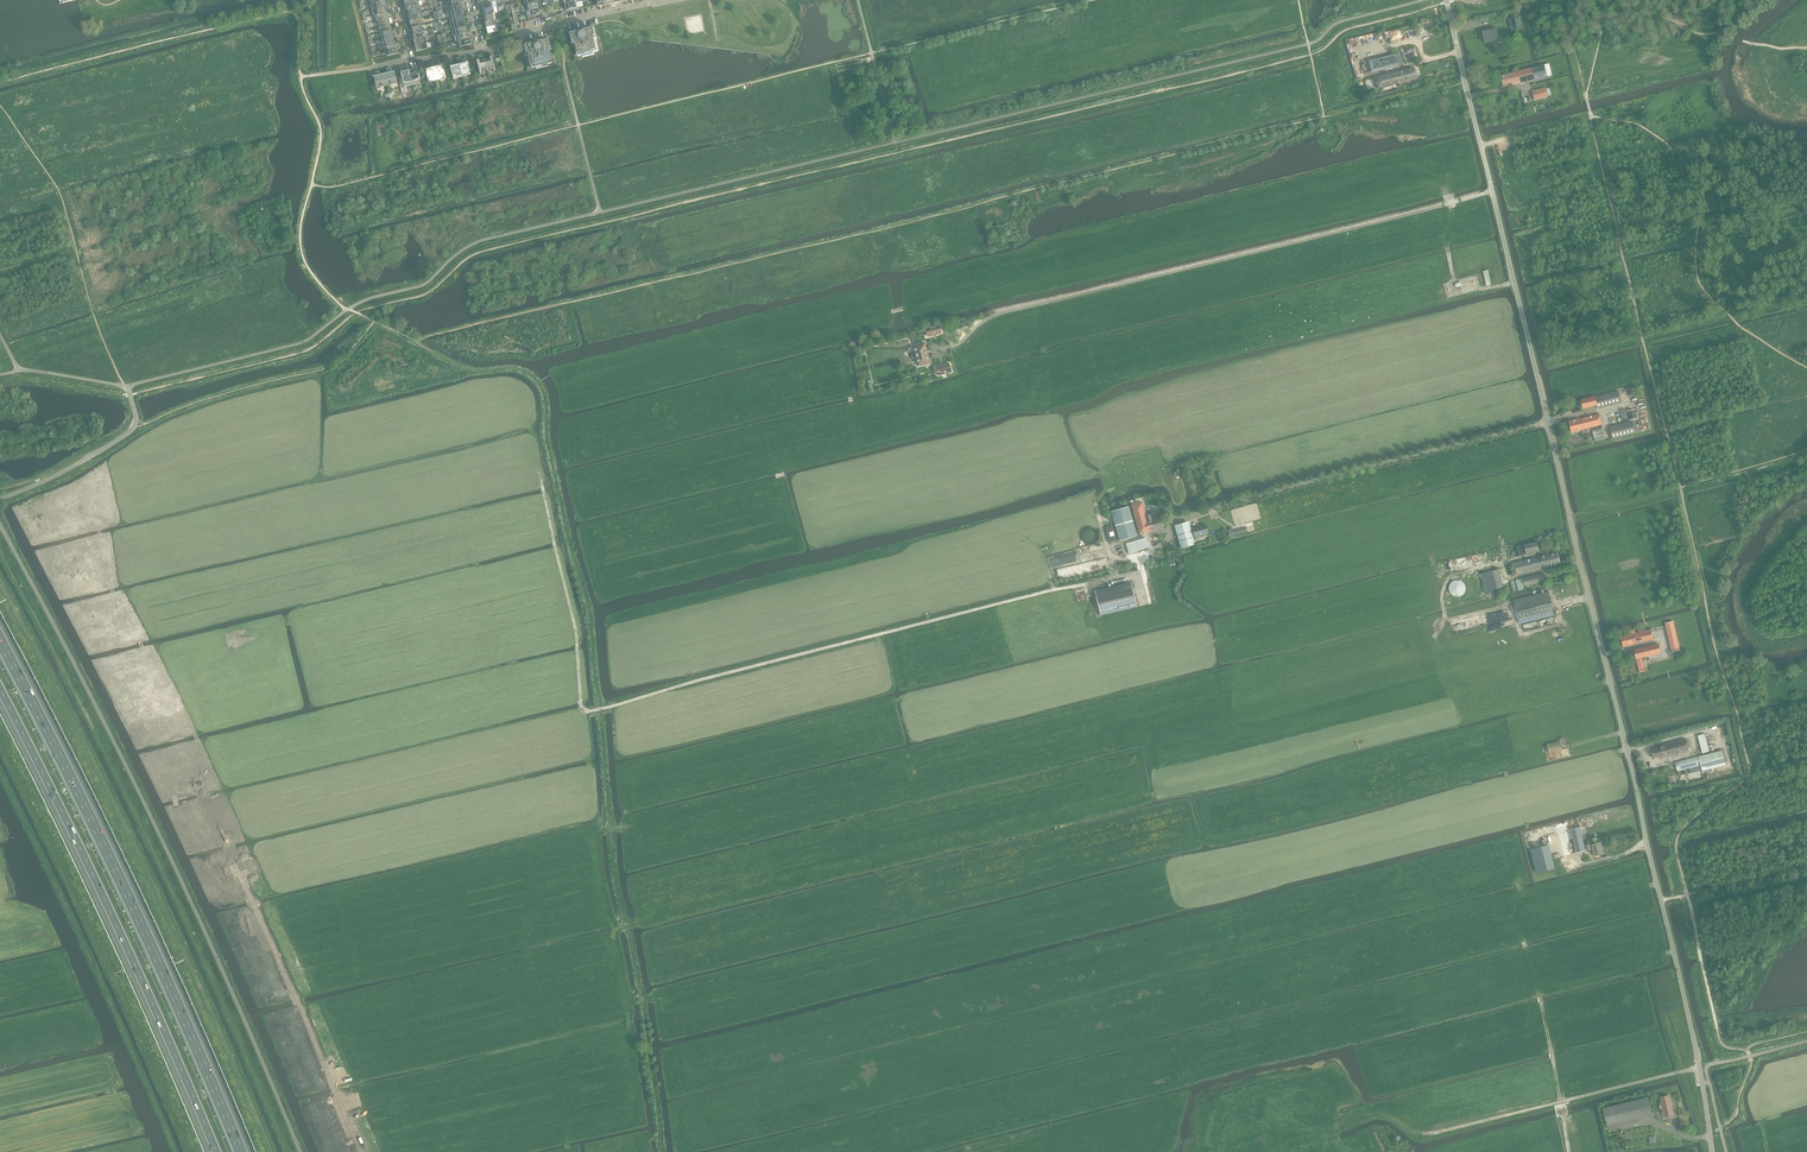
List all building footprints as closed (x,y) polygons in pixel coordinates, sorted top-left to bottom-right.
[(385,6),(386,6),(384,0),(371,3),(372,9),(385,6)] [(415,1),(405,4),(406,10),(417,7),(415,1)] [(491,1),(480,4),(482,10),(493,7),(491,1)] [(576,1),(565,4),(566,6),(567,10),(570,10),(570,11),(580,8),(579,2),(576,2),(576,1)] [(525,5),(522,6),(523,12),(526,11),(538,8),(536,2),(536,3),(525,5)] [(448,10),(448,11),(446,12),(448,12),(451,11),(462,9),(460,3),(447,6),(445,6),(445,7),(446,9),(448,10)] [(385,6),(372,9),(373,15),(376,14),(376,15),(387,12),(385,6)] [(417,7),(406,10),(408,16),(421,12),(420,6),(417,7)] [(493,7),(482,10),(483,16),(494,13),(493,7)] [(543,18),(541,13),(539,14),(538,8),(526,11),(528,17),(529,21),(543,18)] [(462,9),(451,11),(448,12),(449,18),(452,17),(463,14),(462,9)] [(387,12),(376,15),(377,21),(388,18),(387,12)] [(421,12),(408,16),(409,22),(420,19),(423,18),(421,12)] [(494,13),(483,16),(485,21),(485,22),(495,19),(494,13)] [(463,14),(452,17),(449,18),(451,24),(454,23),(464,20),(463,14)] [(1518,17),(1512,19),(1515,30),(1521,29),(1518,17)] [(388,18),(377,21),(379,27),(390,24),(388,18)] [(420,19),(409,22),(410,27),(421,25),(420,19)] [(485,21),(484,21),(486,28),(497,25),(495,19),(485,22),(485,21)] [(464,20),(454,23),(451,24),(452,30),(455,29),(466,26),(464,20)] [(390,24),(379,27),(380,32),(391,30),(390,24)] [(421,25),(410,27),(412,33),(423,31),(421,25)] [(497,25),(486,28),(487,34),(498,31),(497,25)] [(466,26),(455,29),(452,30),(454,36),(467,32),(466,26)] [(568,33),(568,34),(571,45),(575,44),(578,56),(582,55),(583,57),(594,54),(594,52),(598,51),(594,35),(596,35),(594,27),(581,30),(571,33),(571,32),(570,32),(569,32),(568,32),(568,33)] [(1497,28),(1482,32),(1485,41),(1500,40),(1497,31),(1497,28)] [(391,30),(380,32),(382,38),(392,36),(391,30)] [(423,31),(412,33),(413,39),(424,37),(423,31)] [(468,32),(467,32),(454,36),(455,41),(458,41),(469,38),(468,32)] [(392,36),(382,38),(383,44),(395,41),(394,41),(392,36)] [(413,39),(414,45),(426,42),(424,37),(413,39)] [(546,38),(546,39),(539,41),(523,44),(525,52),(527,52),(529,59),(531,68),(535,67),(536,69),(547,66),(547,64),(551,63),(548,51),(552,50),(549,38),(548,37),(547,37),(547,38),(546,38)] [(469,38),(458,41),(460,47),(471,44),(469,38)] [(395,41),(383,44),(385,50),(396,47),(395,41)] [(426,42),(414,45),(416,51),(427,49),(426,42)] [(396,47),(385,50),(386,56),(398,53),(396,47)] [(1395,53),(1379,57),(1382,69),(1398,65),(1395,53)] [(489,58),(484,59),(487,70),(492,69),(492,71),(495,70),(492,56),(489,56),(489,58)] [(1379,57),(1368,60),(1371,72),(1382,69),(1379,57)] [(482,73),(482,71),(487,70),(484,59),(479,61),(479,59),(476,60),(479,74),(482,73)] [(467,62),(458,64),(461,77),(470,75),(467,62)] [(458,64),(450,66),(453,79),(461,77),(458,64)] [(441,65),(433,67),(436,81),(444,79),(441,65)] [(1545,65),(1532,68),(1535,79),(1535,80),(1547,76),(1545,65)] [(433,67),(425,69),(428,83),(436,81),(433,67)] [(408,70),(412,85),(420,83),(416,68),(408,70)] [(1399,71),(1374,77),(1377,88),(1382,87),(1383,90),(1396,87),(1395,84),(1406,81),(1406,80),(1416,78),(1414,68),(1400,72),(1399,71)] [(1527,69),(1501,76),(1502,78),(1504,87),(1516,84),(1530,81),(1527,69)] [(408,70),(400,72),(404,87),(412,85),(408,70)] [(388,73),(384,74),(386,85),(391,84),(391,82),(395,81),(393,73),(392,73),(392,72),(390,72),(390,71),(388,71),(388,73)] [(376,76),(376,77),(375,78),(377,86),(381,84),(382,86),(386,85),(384,74),(379,75),(379,73),(376,74),(377,75),(376,76)] [(1546,88),(1533,91),(1535,101),(1548,97),(1546,88)] [(1490,271),(1485,272),(1488,286),(1494,285),(1490,271)] [(928,337),(942,334),(939,324),(935,325),(935,326),(930,328),(930,326),(925,328),(928,337)] [(912,346),(914,353),(913,353),(912,354),(912,356),(912,357),(913,358),(914,359),(915,359),(916,359),(918,367),(931,363),(926,342),(912,346)] [(949,363),(936,366),(938,376),(952,372),(949,363)] [(1583,408),(1596,405),(1597,405),(1598,408),(1621,403),(1618,391),(1581,400),(1583,408)] [(1635,409),(1627,411),(1630,420),(1637,418),(1635,409)] [(1583,429),(1602,425),(1600,414),(1580,419),(1569,421),(1572,432),(1583,430),(1583,429)] [(1610,427),(1613,439),(1636,433),(1633,421),(1610,427)] [(1602,429),(1592,431),(1595,442),(1604,440),(1602,429)] [(1140,535),(1162,529),(1159,513),(1146,516),(1142,503),(1132,506),(1135,520),(1140,535)] [(1120,540),(1137,536),(1129,506),(1111,511),(1120,540)] [(1182,524),(1176,526),(1175,527),(1181,549),(1195,544),(1193,538),(1208,534),(1205,524),(1184,530),(1182,524)] [(1114,526),(1105,528),(1109,542),(1118,540),(1114,526)] [(1246,528),(1232,532),(1233,536),(1247,532),(1246,528)] [(1148,548),(1145,538),(1126,544),(1129,553),(1148,548)] [(1517,547),(1517,549),(1519,555),(1540,550),(1538,542),(1517,547)] [(1515,563),(1515,564),(1517,574),(1561,564),(1558,552),(1515,563)] [(1486,592),(1503,587),(1499,569),(1481,574),(1486,592)] [(1525,586),(1526,586),(1527,588),(1531,587),(1531,585),(1546,581),(1544,573),(1523,578),(1525,586)] [(1453,590),(1455,597),(1466,593),(1464,589),(1466,588),(1463,579),(1450,583),(1451,588),(1453,587),(1454,590),(1453,590)] [(1137,607),(1134,596),(1131,582),(1095,591),(1101,615),(1137,607)] [(1549,591),(1533,595),(1514,600),(1520,624),(1554,615),(1549,591)] [(1673,621),(1665,623),(1672,652),(1680,650),(1673,621)] [(1621,636),(1623,647),(1630,645),(1631,646),(1632,645),(1633,645),(1654,640),(1651,629),(1635,633),(1634,629),(1629,631),(1630,634),(1621,636)] [(1661,652),(1659,644),(1634,650),(1640,672),(1645,671),(1642,657),(1661,652)] [(1703,753),(1709,752),(1704,734),(1698,735),(1703,753)] [(1660,747),(1652,749),(1654,758),(1663,756),(1663,757),(1689,750),(1686,739),(1660,745),(1660,747)] [(1556,742),(1548,744),(1550,752),(1562,749),(1560,741),(1556,742)] [(1701,765),(1702,769),(1702,771),(1726,765),(1722,751),(1699,756),(1676,762),(1678,771),(1697,766),(1701,765)] [(1571,829),(1576,853),(1585,851),(1584,843),(1581,827),(1571,829)] [(1587,844),(1588,850),(1593,849),(1595,856),(1604,854),(1601,842),(1592,844),(1592,843),(1587,844)] [(1548,845),(1531,849),(1537,872),(1554,868),(1548,845)] [(1660,1102),(1664,1117),(1673,1114),(1669,1095),(1661,1097),(1662,1102),(1660,1102)] [(1607,1125),(1653,1114),(1649,1097),(1603,1108),(1607,1125)]
